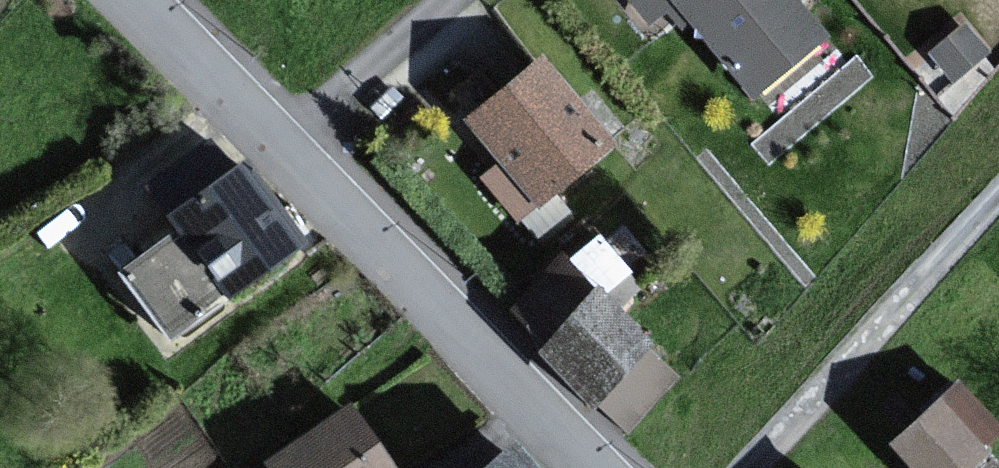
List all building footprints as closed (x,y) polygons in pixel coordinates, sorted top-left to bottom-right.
[(787,0),(632,0),(649,21),(673,1),(750,93),(818,37),(787,0)] [(984,59),(963,30),(926,57),(947,86),(984,59)] [(608,145),(539,62),(469,119),(539,203),(608,145)] [(244,165),(169,219),(178,231),(226,296),(300,242),(244,165)] [(168,339),(226,296),(178,231),(120,274),(168,339)] [(648,344),(594,293),(538,353),(591,404),(648,344)] [(957,381),(889,449),(909,467),(973,467),(998,442),(998,422),(957,381)] [(348,410),(268,466),(270,467),(389,467),(348,410)] [(510,451),(491,467),(526,467),(510,451)]
